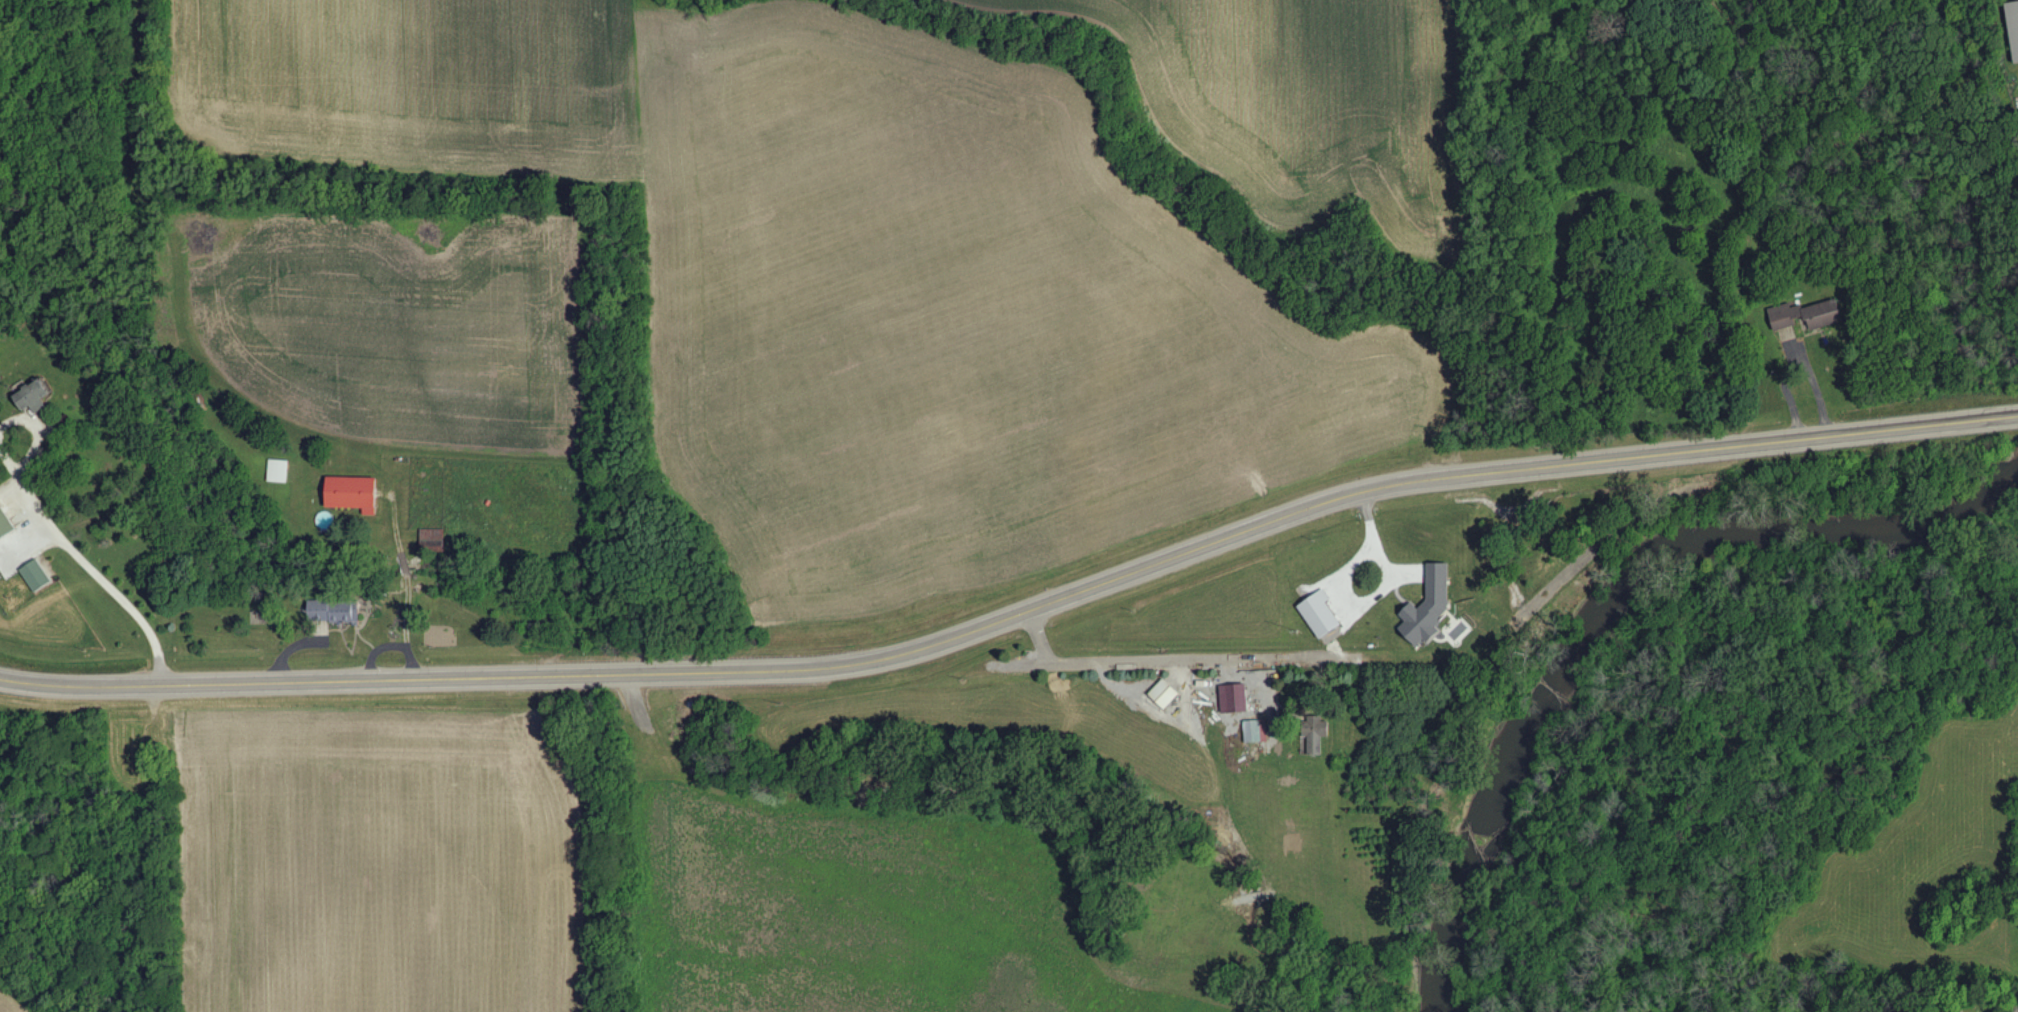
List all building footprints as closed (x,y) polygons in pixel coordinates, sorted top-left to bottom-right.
[(2010,5),(2017,57),(2017,4),(2010,5)] [(1814,331),(1848,323),(1843,300),(1807,309),(1806,306),(1793,309),(1792,305),(1772,309),(1778,333),(1801,327),(1800,321),(1811,318),(1814,331)] [(39,415),(51,409),(46,400),(54,395),(46,381),(17,396),(26,412),(34,407),(39,415)] [(293,462),(270,461),(270,483),(292,484),(293,462)] [(366,509),(366,517),(381,517),(381,479),(331,479),(331,509),(366,509)] [(20,532),(0,500),(0,544),(20,532)] [(447,531),(424,531),(423,551),(446,552),(447,531)] [(56,584),(40,561),(23,572),(39,595),(56,584)] [(1453,566),(1430,565),(1429,608),(1405,607),(1405,635),(1417,635),(1417,643),(1443,643),(1443,616),(1452,616),(1453,566)] [(1346,627),(1330,603),(1334,601),(1328,592),(1302,608),(1324,642),(1346,627)] [(362,604),(313,602),(312,623),(361,624),(362,604)] [(1153,696),(1169,711),(1184,695),(1168,680),(1153,696)] [(1224,715),(1251,714),(1250,686),(1223,687),(1224,715)] [(1248,745),(1265,744),(1264,722),(1247,723),(1248,745)]
